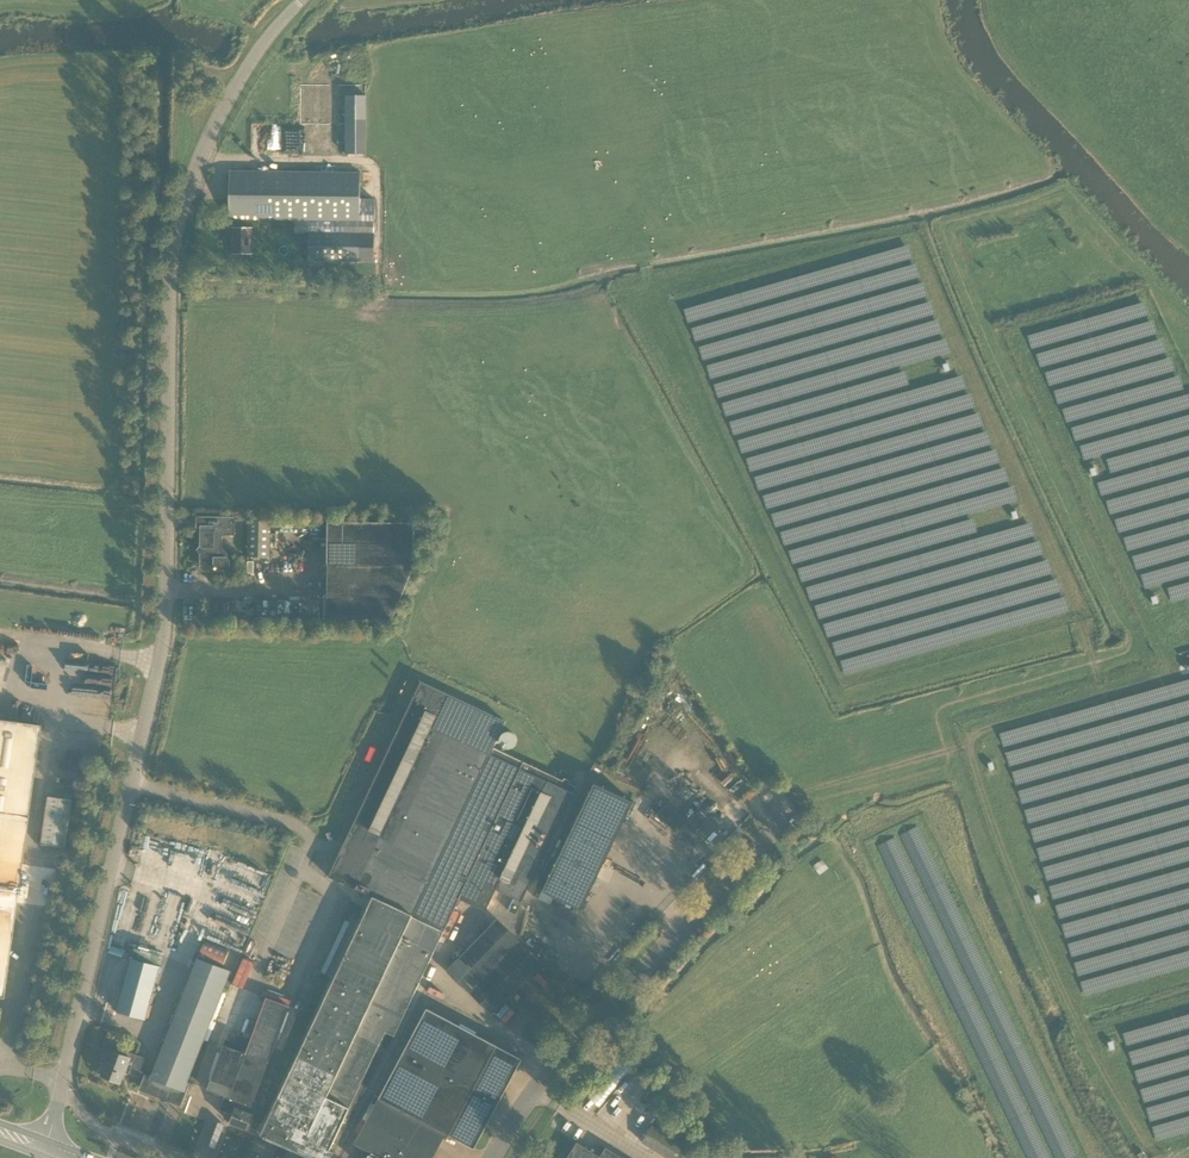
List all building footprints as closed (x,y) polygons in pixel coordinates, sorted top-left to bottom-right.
[(230,209),(230,219),(233,219),(232,253),(251,253),(251,251),(258,252),(259,220),(296,220),(309,220),(359,220),(359,200),(360,173),(230,172),(230,209)] [(309,231),(308,260),(358,261),(374,261),(374,221),(359,220),(309,220),(309,231)] [(221,552),(221,534),(234,534),(235,516),(202,516),(202,567),(204,570),(226,570),(229,568),(229,561),(226,558),(226,555),(223,552),(221,552)] [(248,557),(270,557),(271,522),(249,521),(248,557)] [(328,619),(392,620),(414,566),(414,523),(328,522),(328,619)] [(372,898),(260,1135),(309,1157),(331,1157),(350,1119),(353,1120),(386,1050),(387,1050),(459,899),(485,912),(496,890),(515,899),(509,911),(516,915),(573,793),(576,787),(569,783),(570,781),(573,775),(561,770),(558,776),(564,778),(563,781),(493,748),(506,722),(421,682),(328,877),(354,889),(354,890),(357,891),(358,891),(372,898)] [(2,998),(40,725),(0,720),(0,998),(2,998)] [(510,732),(508,732),(506,732),(504,733),(503,734),(501,735),(500,737),(500,739),(500,741),(500,743),(501,745),(503,746),(505,748),(507,748),(509,748),(511,748),(513,747),(514,746),(515,744),(516,742),(516,740),(516,738),(515,736),(514,734),(512,732),(510,732)] [(543,892),(581,910),(632,803),(593,785),(550,878),(543,892)] [(39,844),(64,847),(71,800),(46,797),(39,844)] [(657,814),(674,830),(685,819),(667,803),(657,814)] [(679,831),(689,840),(695,845),(716,821),(711,816),(702,808),(697,813),(696,812),(679,831)] [(816,867),(822,876),(830,871),(825,861),(816,867)] [(543,892),(550,878),(542,874),(532,895),(540,899),(543,892)] [(448,971),(492,1014),(541,962),(518,940),(497,919),(477,940),(448,971)] [(231,970),(223,967),(229,953),(204,943),(198,958),(197,957),(151,1079),(147,1077),(142,1088),(168,1098),(168,1099),(182,1104),(187,1092),(185,1091),(231,970)] [(131,959),(116,1011),(145,1019),(160,966),(131,959)] [(228,1032),(207,1090),(224,1096),(219,1110),(233,1115),(230,1123),(247,1129),(255,1107),(252,1106),(289,1006),(266,998),(251,1040),(228,1032)] [(446,1133),(475,1148),(522,1060),(428,1009),(356,1145),(372,1153),(371,1155),(370,1155),(369,1157),(433,1157),(446,1133)] [(145,1058),(125,1051),(123,1056),(111,1052),(103,1075),(120,1082),(124,1071),(130,1073),(132,1068),(140,1071),(145,1058)] [(682,1132),(662,1120),(657,1128),(653,1126),(643,1143),(669,1157),(701,1157),(702,1156),(677,1140),(682,1132)] [(563,1151),(569,1155),(576,1143),(571,1139),(563,1151)] [(606,1148),(600,1157),(596,1155),(577,1143),(568,1157),(562,1153),(559,1157),(622,1157),(606,1148)] [(600,1157),(606,1148),(602,1146),(596,1155),(600,1157)]
